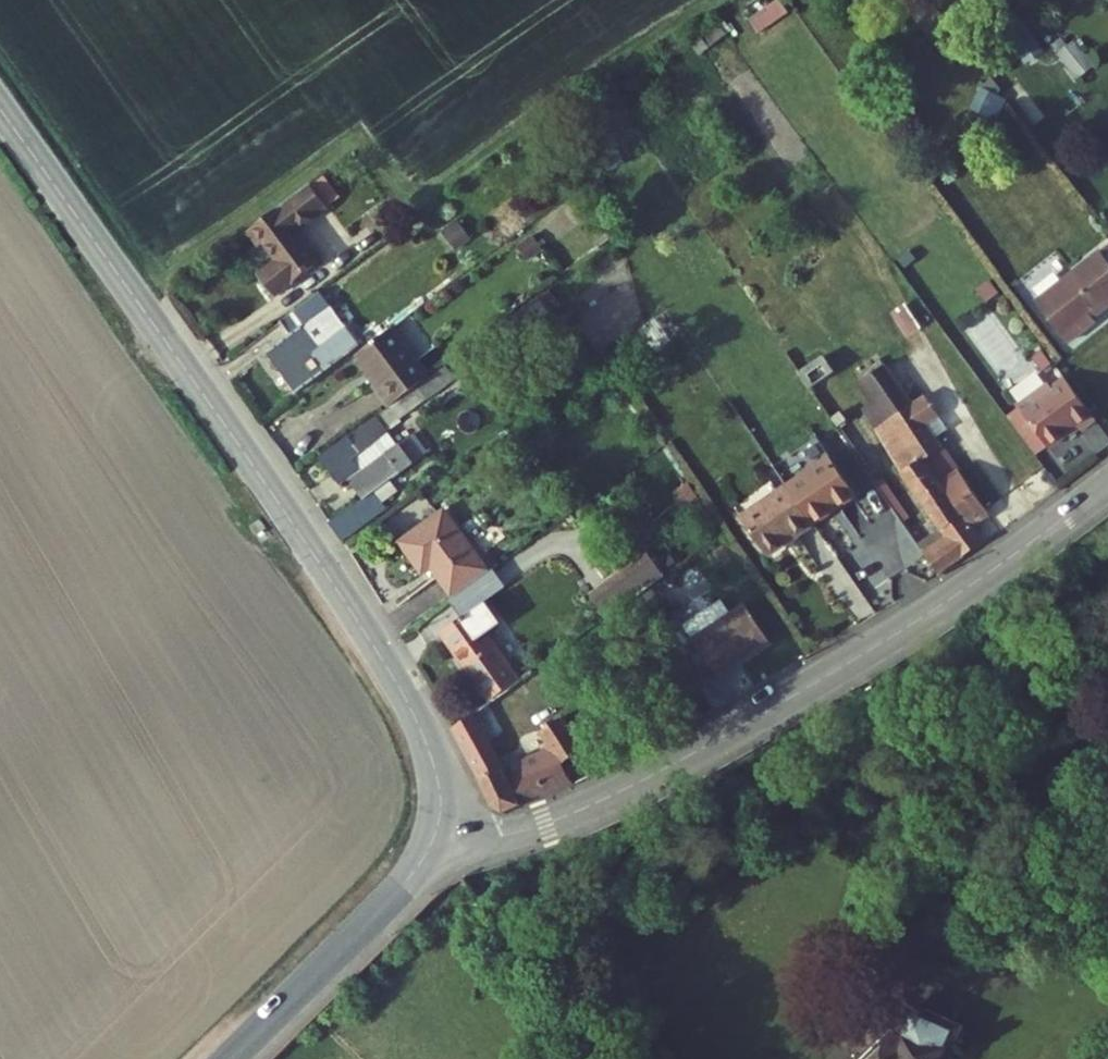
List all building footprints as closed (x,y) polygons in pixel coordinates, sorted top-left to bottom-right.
[(756,34),(789,13),(780,0),(777,0),(747,19),(756,34)] [(1075,40),(1057,53),(1077,79),(1094,65),(1075,40)] [(305,189),(240,236),(251,251),(256,247),(269,265),(252,278),(269,301),(312,270),(296,247),(293,249),(286,241),(323,214),(305,189)] [(1044,305),(1075,347),(1096,332),(1093,327),(1107,316),(1107,258),(1044,305)] [(314,294),(274,323),(285,339),(263,355),(292,397),(325,373),(295,331),(325,309),(314,294)] [(911,305),(894,312),(905,337),(921,330),(911,305)] [(386,328),(347,357),(369,387),(363,391),(380,413),(425,380),(386,328)] [(803,372),(814,388),(836,372),(825,357),(803,372)] [(1102,421),(1073,380),(1058,391),(1055,386),(1025,407),(1055,448),(1085,426),(1088,431),(1102,421)] [(903,383),(887,395),(897,410),(879,423),(945,524),(967,557),(990,542),(979,525),(996,513),(939,434),(950,425),(936,405),(924,414),(903,383)] [(1041,458),(1055,448),(1025,407),(1011,417),(1041,458)] [(843,412),(835,418),(841,426),(849,420),(843,412)] [(346,488),(358,505),(323,530),(337,549),(376,521),(363,503),(406,472),(370,422),(314,462),(338,494),(346,488)] [(827,460),(786,490),(812,526),(853,497),(827,460)] [(888,476),(880,482),(896,505),(904,499),(888,476)] [(786,490),(740,523),(767,559),(812,526),(786,490)] [(442,516),(397,548),(421,580),(430,574),(451,603),(487,578),(442,516)] [(945,524),(922,542),(943,572),(967,557),(945,524)] [(625,606),(683,564),(667,542),(609,584),(625,606)] [(743,598),(676,646),(700,680),(735,655),(738,659),(771,636),(743,598)] [(479,608),(439,637),(488,705),(515,685),(482,639),(494,630),(479,608)] [(533,672),(515,685),(488,705),(456,728),(487,773),(501,808),(509,812),(582,779),(601,768),(565,719),(543,734),(551,746),(510,765),(495,742),(532,717),(553,702),(533,672)] [(553,702),(532,717),(543,734),(565,719),(553,702)] [(975,1033),(947,1019),(926,1008),(914,1029),(908,1026),(874,1058),(961,1058),(975,1033)]
